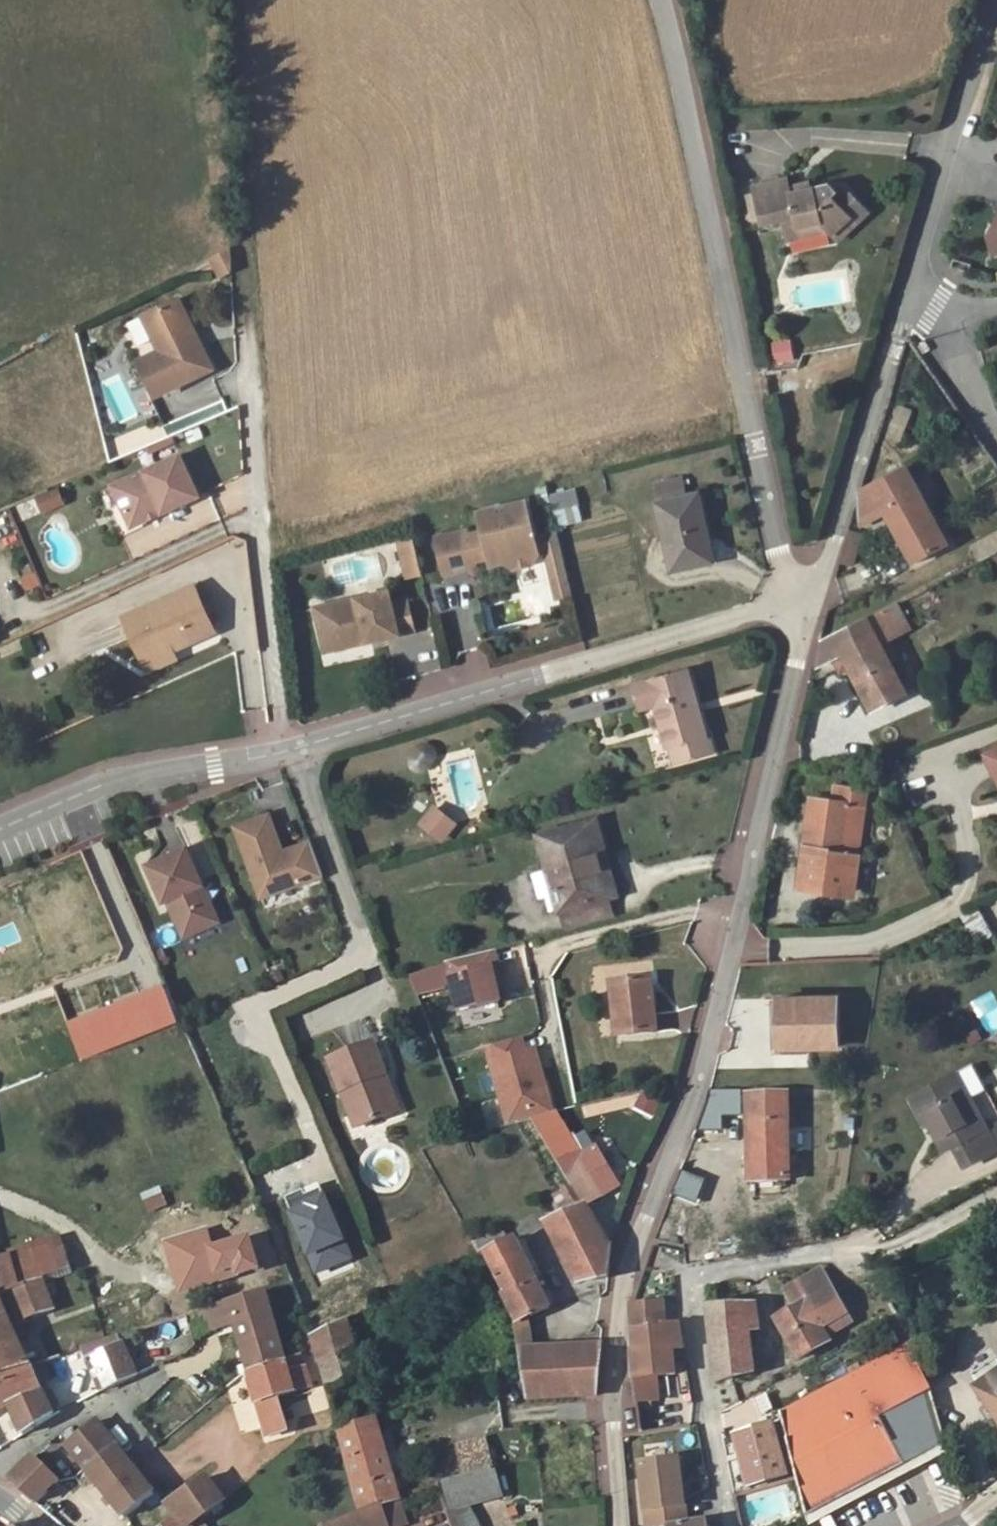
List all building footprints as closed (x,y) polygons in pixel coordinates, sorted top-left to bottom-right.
[(790,188),(756,198),(767,234),(788,227),(791,238),(825,228),(834,236),(838,239),(865,209),(846,191),(839,198),(833,192),(795,203),(790,188)] [(996,247),(996,204),(988,206),(996,247)] [(865,209),(838,239),(844,245),(872,215),(865,209)] [(825,228),(791,238),(794,248),(834,236),(825,228)] [(230,252),(215,259),(222,278),(234,273),(230,252)] [(187,304),(151,318),(166,356),(143,366),(156,399),(215,375),(187,304)] [(770,342),(774,365),(795,362),(791,339),(770,342)] [(904,433),(911,411),(898,407),(891,429),(904,433)] [(177,456),(109,486),(128,528),(195,497),(177,456)] [(908,563),(944,546),(901,469),(854,493),(857,526),(883,512),(908,563)] [(673,578),(713,569),(698,503),(686,506),(683,487),(657,492),(661,511),(658,511),(673,578)] [(42,514),(66,508),(61,488),(37,493),(42,514)] [(551,503),(554,517),(580,511),(577,497),(551,503)] [(36,498),(14,503),(18,519),(40,514),(36,498)] [(469,534),(438,542),(446,577),(477,571),(474,559),(490,556),(493,571),(505,568),(514,574),(535,570),(540,561),(540,557),(536,543),(528,506),(481,517),(485,536),(470,539),(469,534)] [(580,511),(554,517),(557,535),(584,528),(580,511)] [(980,561),(996,553),(996,532),(972,544),(980,561)] [(558,539),(536,543),(540,557),(547,556),(562,553),(558,539)] [(416,540),(398,542),(402,580),(421,578),(416,540)] [(570,590),(562,553),(547,556),(552,580),(570,590)] [(570,590),(552,580),(558,604),(572,601),(570,590)] [(159,653),(205,633),(186,588),(115,618),(131,658),(156,646),(159,653)] [(309,610),(318,654),(412,636),(406,605),(389,608),(387,595),(309,610)] [(901,696),(861,620),(817,641),(812,670),(830,661),(836,674),(843,670),(867,715),(901,696)] [(500,659),(505,675),(584,649),(579,633),(500,659)] [(715,730),(713,731),(694,665),(643,680),(650,703),(665,699),(676,741),(678,740),(682,753),(719,743),(715,730)] [(985,753),(996,785),(996,748),(985,753)] [(788,883),(843,892),(847,856),(854,807),(855,807),(858,791),(831,787),(828,803),(801,799),(788,883)] [(441,825),(421,809),(411,822),(430,838),(441,825)] [(606,822),(603,809),(586,813),(590,826),(584,828),(601,894),(606,893),(612,915),(655,903),(649,881),(653,880),(636,814),(606,822)] [(256,815),(223,827),(245,888),(265,881),(268,890),(310,875),(298,842),(270,852),(256,815)] [(159,909),(172,937),(206,921),(172,848),(133,866),(150,902),(157,899),(161,908),(159,909)] [(82,942),(51,870),(0,890),(0,977),(82,942)] [(265,881),(245,888),(248,898),(268,890),(265,881)] [(80,905),(93,926),(109,916),(96,895),(80,905)] [(980,910),(964,917),(976,939),(992,931),(980,910)] [(495,952),(409,974),(415,997),(450,988),(457,1017),(508,1003),(495,952)] [(298,1038),(391,1009),(378,967),(366,971),(372,990),(291,1015),(298,1038)] [(603,982),(609,1033),(647,1028),(641,977),(603,982)] [(100,1044),(171,1016),(157,983),(88,1012),(100,1044)] [(771,1046),(829,1043),(827,994),(769,997),(771,1046)] [(0,1030),(0,1083),(32,1071),(14,1025),(0,1030)] [(538,1036),(487,1045),(501,1125),(552,1116),(538,1036)] [(366,1073),(374,1070),(363,1039),(319,1055),(344,1121),(379,1109),(366,1073)] [(988,1083),(996,1078),(996,1062),(981,1069),(988,1083)] [(366,1073),(379,1109),(387,1106),(374,1070),(366,1073)] [(937,1111),(950,1104),(936,1076),(923,1082),(937,1111)] [(988,1083),(996,1101),(996,1078),(988,1083)] [(935,1146),(946,1167),(992,1144),(981,1123),(966,1129),(953,1103),(950,1104),(937,1111),(923,1082),(889,1099),(902,1128),(909,1125),(917,1121),(930,1148),(935,1146)] [(635,1111),(652,1118),(660,1098),(643,1092),(635,1111)] [(782,1178),(782,1095),(736,1097),(740,1181),(782,1178)] [(541,1129),(528,1136),(571,1208),(576,1206),(590,1196),(566,1157),(560,1160),(541,1129)] [(146,1208),(167,1202),(163,1188),(142,1194),(146,1208)] [(596,1276),(599,1245),(576,1206),(571,1208),(532,1226),(565,1282),(596,1276)] [(503,1323),(508,1351),(518,1350),(515,1317),(534,1307),(499,1240),(471,1253),(492,1297),(491,1298),(504,1322),(503,1323)] [(808,1325),(833,1311),(809,1268),(778,1285),(790,1305),(784,1307),(766,1318),(787,1357),(817,1342),(813,1335),(808,1325)] [(7,1287),(0,1289),(0,1369),(20,1363),(2,1323),(41,1310),(29,1280),(7,1287)] [(790,1305),(778,1285),(773,1287),(784,1307),(790,1305)] [(226,1326),(251,1417),(271,1412),(267,1397),(282,1392),(257,1291),(199,1308),(205,1332),(226,1326)] [(698,1308),(704,1384),(741,1372),(739,1329),(748,1329),(746,1305),(698,1308)] [(652,1309),(618,1308),(620,1331),(622,1377),(626,1404),(647,1401),(643,1376),(663,1374),(661,1358),(672,1356),(671,1345),(668,1326),(653,1328),(652,1309)] [(813,1335),(838,1321),(833,1311),(808,1325),(813,1335)] [(337,1320),(299,1343),(302,1354),(305,1364),(312,1361),(344,1347),(337,1320)] [(80,1358),(92,1387),(125,1373),(108,1336),(72,1347),(77,1359),(80,1358)] [(190,1336),(169,1342),(173,1357),(195,1351),(190,1336)] [(518,1398),(584,1394),(589,1345),(518,1350),(508,1351),(518,1398)] [(362,1416),(344,1347),(312,1361),(329,1427),(362,1416)] [(894,1350),(768,1413),(777,1450),(794,1517),(933,1449),(922,1410),(910,1397),(920,1393),(894,1350)] [(0,1369),(0,1412),(10,1430),(44,1411),(65,1402),(58,1382),(34,1390),(27,1375),(55,1366),(50,1354),(20,1363),(0,1369)] [(970,1386),(996,1425),(996,1367),(970,1386)] [(920,1393),(910,1397),(922,1410),(933,1449),(938,1446),(924,1392),(920,1393)] [(369,1440),(362,1416),(329,1427),(351,1513),(369,1507),(385,1500),(369,1440)] [(74,1468),(105,1446),(86,1421),(57,1443),(74,1468)] [(731,1462),(768,1453),(759,1422),(722,1434),(727,1450),(731,1462)] [(478,1466),(470,1440),(443,1450),(451,1475),(478,1466)] [(109,1515),(141,1492),(105,1446),(74,1468),(109,1515)] [(933,1449),(794,1517),(796,1525),(821,1514),(884,1483),(941,1454),(938,1446),(933,1449)] [(738,1487),(775,1476),(768,1453),(731,1462),(738,1487)] [(22,1454),(0,1476),(0,1480),(21,1500),(46,1478),(22,1454)] [(638,1525),(658,1525),(676,1523),(671,1487),(667,1460),(629,1466),(638,1525)] [(487,1494),(478,1466),(451,1475),(428,1484),(438,1509),(459,1503),(487,1494)] [(210,1502),(194,1480),(157,1507),(170,1525),(176,1525),(210,1502)] [(369,1507),(375,1525),(390,1525),(392,1525),(385,1500),(369,1507)] [(432,1511),(438,1525),(471,1525),(469,1519),(459,1503),(438,1509),(432,1511)] [(344,1516),(329,1522),(330,1525),(375,1525),(369,1507),(351,1513),(344,1516)]
